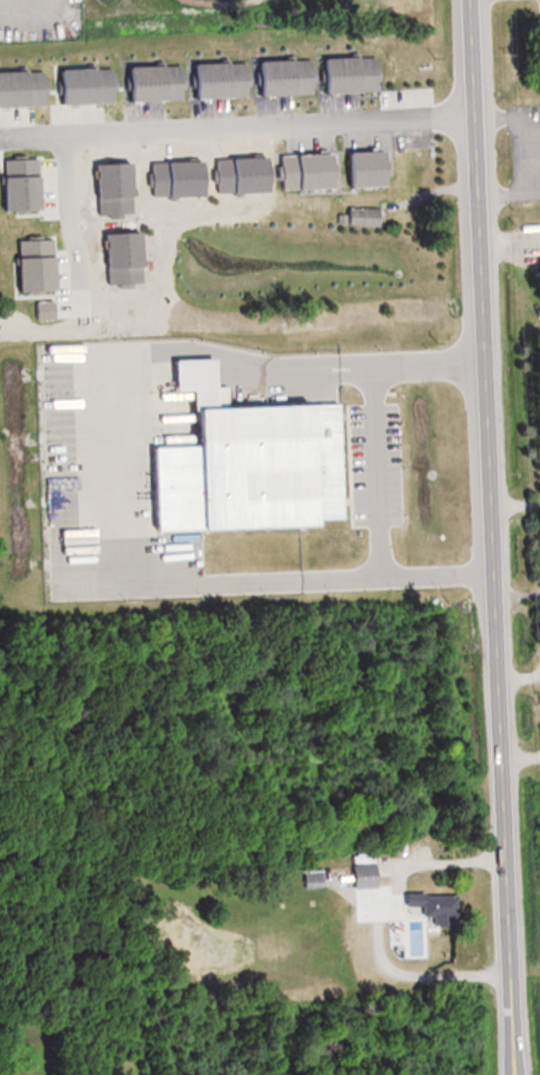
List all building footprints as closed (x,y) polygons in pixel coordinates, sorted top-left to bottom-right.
[(329,58),(329,93),(384,93),(384,58),(329,58)] [(319,95),(319,60),(263,61),(263,96),(319,95)] [(199,98),(256,98),(256,63),(199,64),(199,98)] [(190,100),(189,65),(133,67),(134,102),(190,100)] [(63,70),(64,104),(120,102),(119,68),(63,70)] [(0,72),(0,107),(51,106),(50,71),(0,72)] [(351,208),(351,225),(386,225),(386,208),(351,208)] [(163,532),(333,528),(332,519),(349,518),(348,487),(334,487),(333,455),(347,454),(345,405),(231,408),(231,390),(223,390),(222,359),(182,360),(183,392),(198,391),(200,447),(161,448),(163,532)] [(357,889),(382,889),(382,859),(357,859),(357,889)] [(329,880),(326,868),(307,872),(311,885),(329,880)]
